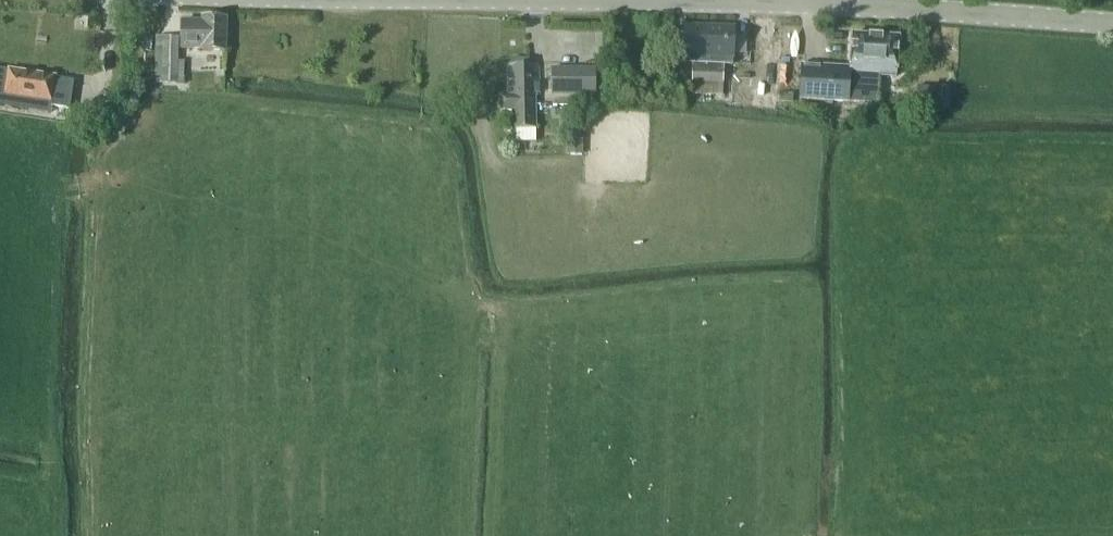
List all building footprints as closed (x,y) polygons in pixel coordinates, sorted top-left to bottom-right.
[(200,50),(226,51),(227,18),(202,17),(201,21),(182,21),(181,48),(200,49),(200,50)] [(692,82),(708,82),(709,26),(685,26),(684,63),(692,63),(692,82)] [(709,26),(708,82),(723,83),(724,64),(733,65),(734,27),(709,26)] [(800,99),(865,103),(867,74),(897,76),(899,37),(852,34),(850,67),(802,64),(800,99)] [(156,36),(155,77),(158,82),(158,90),(177,90),(178,83),(184,84),(184,61),(178,61),(179,37),(156,36)] [(535,128),(534,94),(539,94),(538,65),(529,65),(529,59),(512,58),(512,66),(507,66),(509,97),(504,97),(500,102),(500,108),(505,112),(514,112),(514,129),(535,128)] [(596,91),(596,67),(552,67),(552,91),(596,91)] [(50,113),(51,106),(66,108),(70,79),(55,77),(55,76),(9,69),(9,70),(0,69),(0,105),(50,113)] [(936,106),(950,106),(951,87),(937,86),(936,106)] [(98,118),(116,103),(106,90),(88,105),(98,118)] [(569,154),(582,154),(582,138),(569,138),(569,154)]
